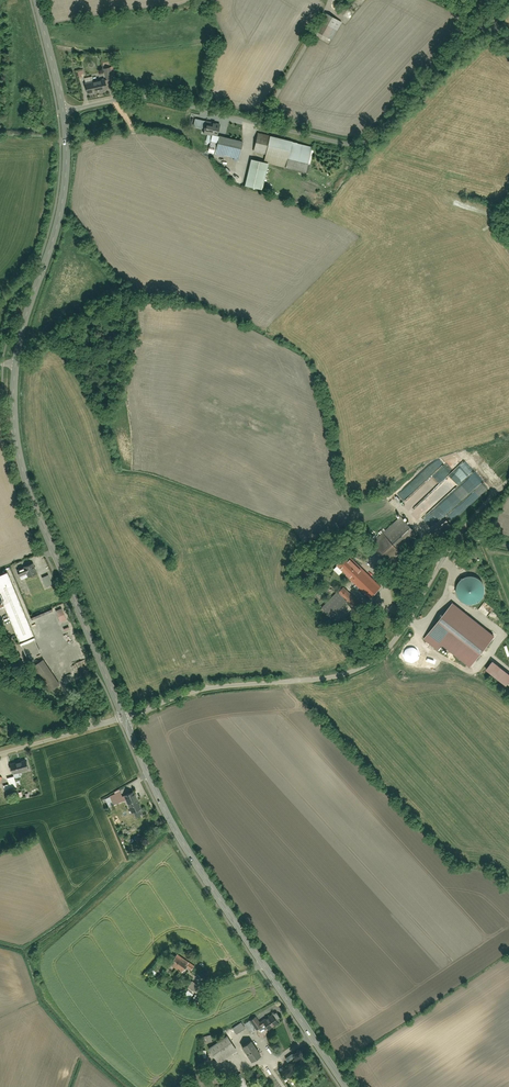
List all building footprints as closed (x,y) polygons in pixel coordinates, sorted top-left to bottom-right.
[(340,21),(327,14),(317,32),(330,39),(340,21)] [(113,67),(107,68),(109,79),(116,78),(113,67)] [(108,80),(88,84),(90,94),(110,89),(108,80)] [(215,125),(209,124),(207,132),(215,135),(216,134),(219,135),(222,125),(216,123),(215,125)] [(313,146),(260,133),(256,151),(267,154),(265,161),(265,162),(270,164),(307,172),(313,146)] [(219,135),(216,134),(215,135),(211,152),(241,160),(245,141),(219,135)] [(265,161),(253,158),(247,185),(264,189),(270,164),(265,162),(265,161)] [(443,466),(406,500),(418,514),(429,504),(429,503),(428,504),(424,499),(440,485),(435,490),(443,499),(461,482),(453,473),(451,474),(443,466)] [(464,480),(473,491),(484,480),(474,470),(464,480)] [(400,517),(371,543),(383,557),(413,531),(400,517)] [(441,523),(442,527),(445,526),(445,529),(453,527),(451,521),(441,523)] [(381,587),(348,555),(337,566),(370,598),(381,587)] [(33,563),(18,570),(21,576),(28,573),(30,577),(38,574),(33,563)] [(8,573),(0,576),(0,608),(1,609),(5,607),(21,645),(35,639),(8,573)] [(49,575),(42,578),(46,587),(53,584),(49,575)] [(477,576),(459,579),(462,603),(488,600),(486,585),(478,586),(477,576)] [(353,597),(342,586),(337,591),(346,600),(348,602),(353,597)] [(330,616),(346,600),(337,591),(321,608),(330,616)] [(493,635),(451,602),(422,638),(437,650),(441,645),(468,666),(493,635)] [(34,620),(54,610),(52,606),(32,615),(34,620)] [(62,609),(56,611),(60,622),(66,620),(62,609)] [(488,670),(508,686),(508,670),(496,660),(488,670)] [(58,685),(43,661),(34,666),(49,691),(58,685)] [(29,759),(12,763),(14,773),(31,769),(29,759)] [(5,785),(7,790),(19,787),(16,775),(9,777),(11,784),(5,785)] [(109,808),(124,800),(123,797),(120,791),(109,797),(105,799),(109,808)] [(141,809),(133,792),(123,797),(124,800),(131,814),(133,813),(140,810),(141,809)] [(142,814),(140,810),(133,813),(135,818),(142,814)] [(194,966),(177,954),(169,965),(181,974),(186,968),(191,971),(194,966)] [(198,985),(191,981),(187,988),(193,992),(198,985)] [(259,1023),(255,1017),(249,1021),(256,1031),(258,1029),(261,1033),(267,1029),(268,1031),(278,1024),(272,1014),(259,1023)] [(245,1029),(241,1023),(232,1029),(236,1035),(245,1029)] [(237,1051),(226,1036),(208,1049),(218,1064),(237,1051)] [(261,1057),(251,1042),(241,1048),(251,1063),(261,1057)] [(289,1062),(296,1057),(293,1053),(286,1058),(289,1062)]
